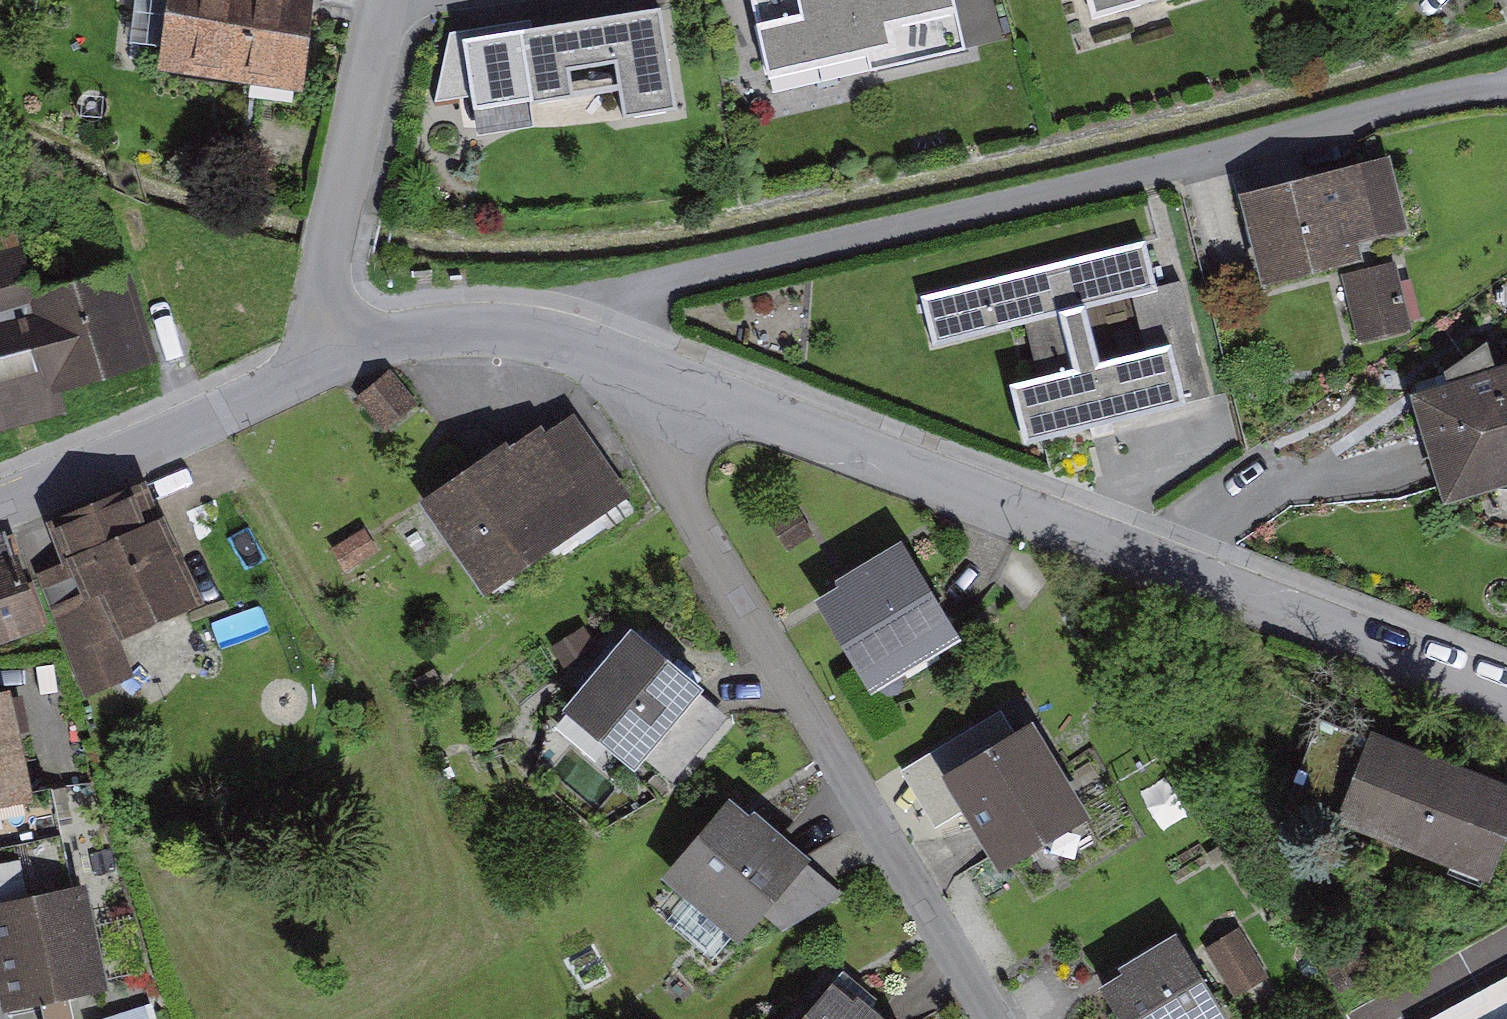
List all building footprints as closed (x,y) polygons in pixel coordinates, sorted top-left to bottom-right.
[(145,60),(281,91),(301,0),(159,0),(145,60)] [(791,86),(968,39),(958,0),(768,0),(791,86)] [(1106,24),(1167,0),(1096,0),(1106,24)] [(674,17),(478,46),(490,131),(686,103),(674,17)] [(1378,166),(1243,197),(1265,293),(1343,275),(1400,262),(1378,166)] [(1171,355),(1102,372),(1088,313),(1162,296),(1150,246),(930,298),(942,347),(1062,319),(1076,377),(1016,391),(1030,448),(1184,411),(1171,355)] [(0,259),(0,427),(160,365),(114,247),(30,279),(19,251),(0,259)] [(1416,333),(1400,262),(1343,275),(1360,346),(1416,333)] [(393,372),(359,398),(386,433),(421,407),(393,372)] [(1416,407),(1450,511),(1506,492),(1506,378),(1416,407)] [(628,507),(569,422),(437,513),(496,598),(628,507)] [(197,605),(153,499),(54,540),(65,566),(36,578),(87,701),(135,681),(118,638),(197,605)] [(0,542),(0,635),(37,620),(5,540),(0,542)] [(955,644),(904,564),(823,616),(875,696),(955,644)] [(701,685),(629,629),(567,710),(638,765),(701,685)] [(0,706),(0,819),(30,814),(10,705),(0,706)] [(1092,827),(1027,727),(961,770),(932,789),(997,888),(1092,827)] [(1370,727),(1333,827),(1489,884),(1506,836),(1506,777),(1370,727)] [(799,845),(728,790),(665,870),(737,926),(799,845)] [(0,895),(0,959),(10,1006),(106,987),(84,878),(0,895)] [(1213,944),(1244,992),(1274,972),(1243,924),(1213,944)] [(1166,928),(1099,978),(1130,1018),(1190,1018),(1219,998),(1166,928)] [(830,967),(790,1018),(898,1018),(830,967)] [(1490,984),(1506,1016),(1506,975),(1490,984)] [(94,1018),(156,1018),(151,1001),(94,1018)]
